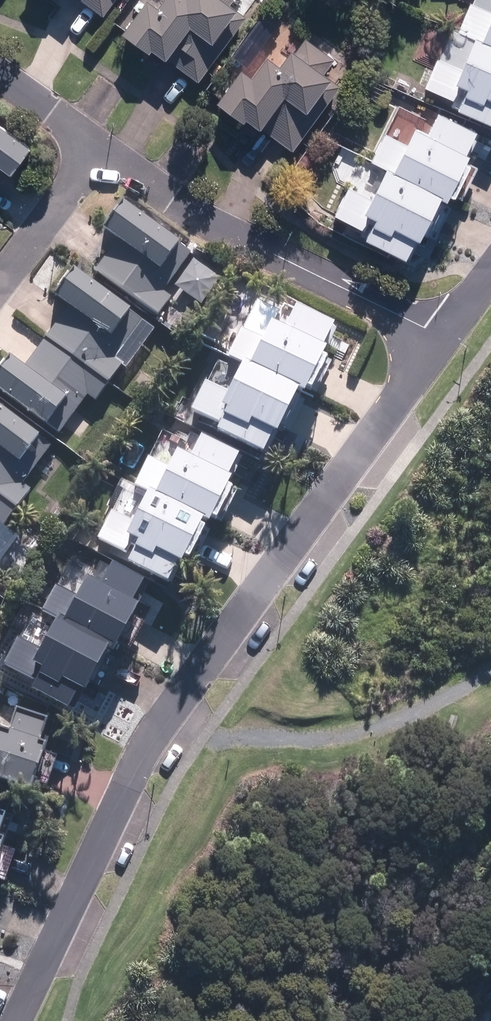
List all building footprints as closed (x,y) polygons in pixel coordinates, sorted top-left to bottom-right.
[(107,14),(117,0),(87,0),(107,14)] [(130,29),(201,80),(248,15),(232,4),(235,0),(169,0),(165,5),(158,0),(151,0),(130,29)] [(477,1),(467,25),(486,33),(470,69),(445,58),(432,88),(458,99),(464,85),(470,87),(464,102),(490,113),(490,7),(477,1)] [(247,68),(225,99),(295,149),(342,85),(325,72),(336,58),(309,39),(300,50),(295,47),(284,62),(272,53),(256,75),(247,68)] [(467,143),(477,123),(445,108),(435,128),(425,124),(415,144),(390,132),(378,156),(394,164),(377,197),(354,186),(341,212),(368,226),(373,215),(379,218),(374,228),(408,245),(419,224),(426,227),(447,183),(452,185),(472,145),(467,143)] [(3,159),(17,169),(36,143),(0,118),(0,163),(3,159)] [(123,232),(98,266),(161,313),(174,296),(166,289),(194,252),(182,243),(184,240),(136,204),(118,228),(123,232)] [(146,318),(135,310),(136,308),(84,270),(66,294),(77,301),(31,364),(19,355),(0,381),(0,384),(64,430),(92,391),(98,396),(124,361),(118,356),(146,318)] [(323,345),(335,320),(305,306),(295,328),(283,322),(274,341),(249,329),(237,355),(254,363),(239,394),(215,382),(200,414),(225,425),(233,408),(241,412),(233,429),(268,446),(278,423),(284,426),(306,381),(310,383),(327,347),(323,345)] [(54,444),(42,435),(44,433),(0,401),(0,516),(6,521),(31,487),(25,483),(54,444)] [(230,472),(241,450),(214,437),(204,457),(190,450),(181,468),(156,456),(142,484),(157,492),(143,523),(119,511),(105,541),(130,552),(136,540),(144,543),(138,556),(173,573),(183,553),(190,556),(211,511),(217,514),(235,475),(230,472)] [(138,601),(149,580),(119,564),(108,583),(96,577),(86,595),(63,583),(50,609),(66,617),(49,649),(26,637),(12,663),(39,677),(45,666),(49,668),(42,681),(78,700),(79,698),(80,698),(90,679),(95,682),(118,638),(122,640),(141,603),(138,601)] [(41,785),(56,742),(46,739),(53,718),(24,709),(17,729),(5,725),(0,742),(0,772),(41,785)] [(13,835),(7,833),(13,813),(0,809),(0,875),(13,835)]
